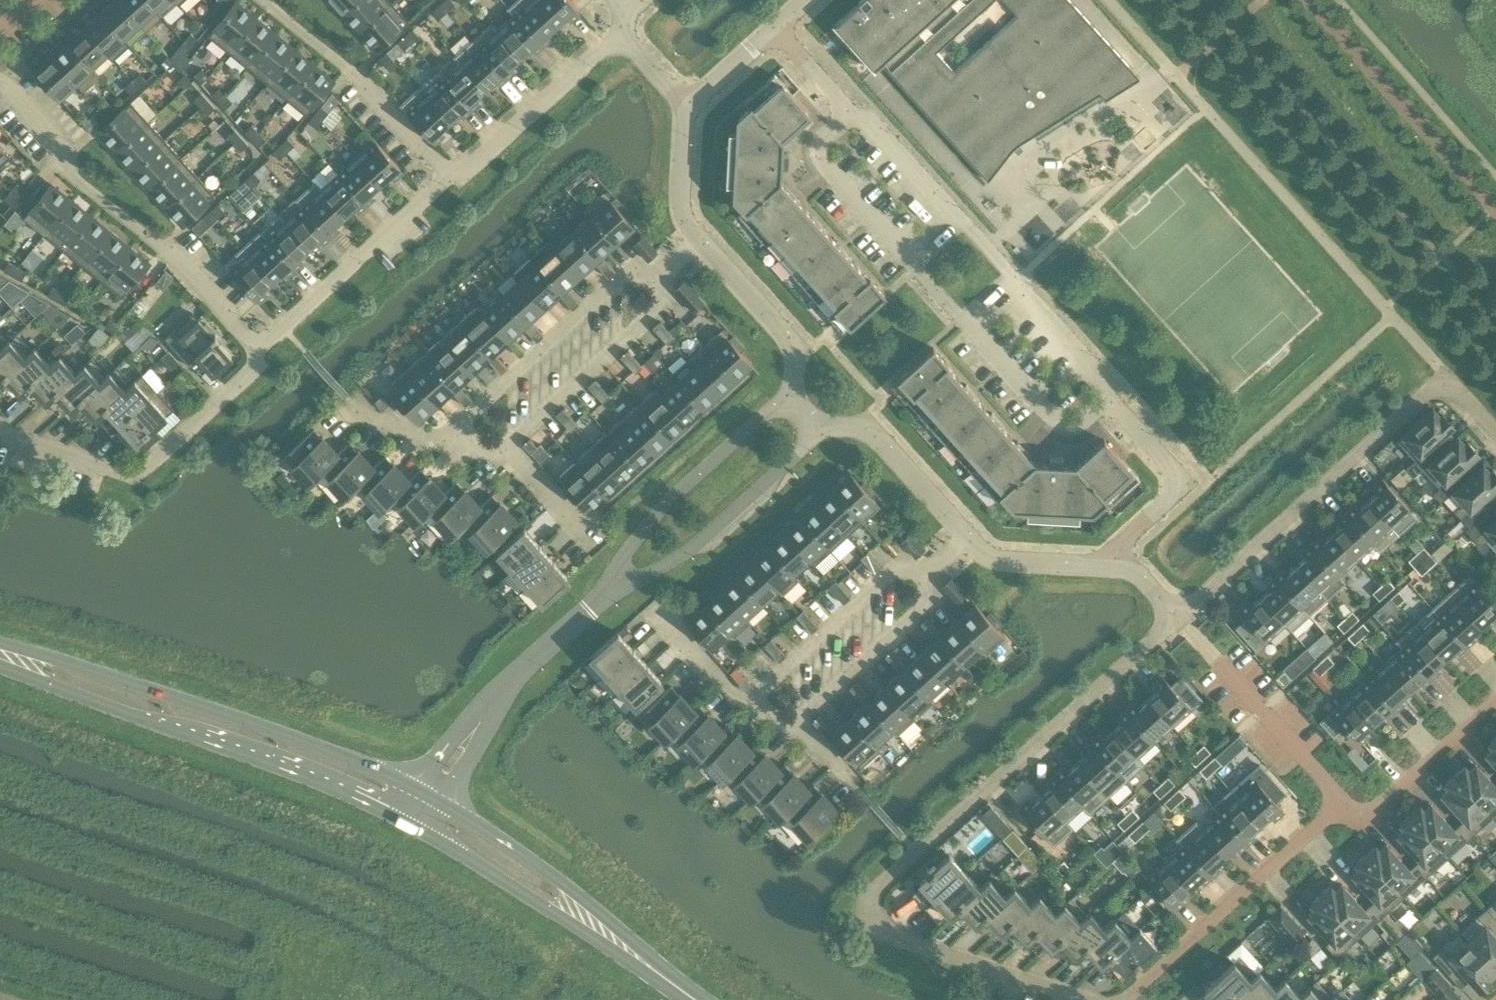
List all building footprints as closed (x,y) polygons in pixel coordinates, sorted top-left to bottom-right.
[(100,12),(124,38),(125,38),(140,24),(118,0),(113,0),(100,12)] [(148,0),(118,0),(140,24),(156,10),(148,0)] [(156,10),(162,17),(177,2),(178,2),(177,0),(148,0),(156,10)] [(219,13),(226,5),(220,0),(217,0),(211,6),(219,13)] [(343,13),(357,0),(332,0),(343,13)] [(391,0),(357,0),(343,13),(360,31),(392,2),(391,0)] [(448,11),(455,5),(451,0),(445,0),(441,4),(448,11)] [(509,8),(515,15),(515,14),(543,46),(551,39),(547,34),(557,25),(534,0),(518,0),(509,8)] [(557,25),(567,16),(571,21),(580,13),(568,0),(534,0),(557,25)] [(834,24),(873,68),(881,61),(989,181),(1013,150),(1019,144),(1100,93),(1106,100),(1140,78),(1070,0),(1005,0),(1018,14),(954,71),(937,51),(993,0),(861,0),(834,24)] [(228,52),(256,18),(236,2),(208,36),(228,52)] [(409,21),(392,2),(360,31),(377,50),(409,21)] [(448,11),(441,4),(433,10),(440,18),(448,11)] [(219,13),(211,6),(205,14),(213,21),(219,13)] [(124,38),(100,12),(84,26),(108,53),(107,54),(113,60),(131,44),(125,38),(124,38)] [(515,15),(498,30),(497,30),(521,57),(531,48),(536,53),(543,46),(515,14),(515,15)] [(275,34),(256,18),(228,52),(248,67),(275,34)] [(497,30),(498,30),(492,24),(474,40),(508,78),(515,71),(511,66),(521,57),(497,30)] [(84,26),(68,41),(92,67),(107,54),(108,53),(84,26)] [(413,29),(405,36),(412,43),(419,36),(413,29)] [(184,41),(192,47),(198,39),(191,33),(184,41)] [(275,34),(248,67),(267,83),(295,49),(275,34)] [(412,43),(405,36),(398,43),(404,50),(412,43)] [(508,78),(474,40),(456,56),(462,62),(461,62),(486,89),(496,80),(500,85),(508,78)] [(59,44),(49,53),(76,82),(92,67),(68,41),(62,46),(59,44)] [(192,47),(184,41),(178,49),(185,55),(192,47)] [(295,49),(267,83),(287,99),(314,65),(295,49)] [(386,66),(394,60),(387,52),(380,59),(386,66)] [(76,82),(49,53),(40,61),(42,64),(35,70),(59,97),(76,82)] [(167,70),(174,63),(168,56),(161,62),(167,70)] [(461,62),(444,78),(444,79),(472,110),(480,103),(476,99),(486,89),(461,62)] [(334,81),(314,65),(287,99),(307,115),(334,81)] [(209,77),(202,69),(195,75),(202,83),(209,77)] [(438,72),(420,88),(450,122),(460,113),(464,117),(472,110),(444,79),(444,78),(438,72)] [(140,73),(132,80),(139,87),(146,80),(140,73)] [(192,82),(185,74),(178,81),(185,88),(192,82)] [(781,140),(782,139),(811,114),(775,74),(744,102),(749,107),(751,106),(781,140)] [(139,87),(132,80),(125,87),(131,94),(139,87)] [(218,102),(226,95),(219,88),(212,94),(218,102)] [(450,122),(420,88),(402,105),(436,143),(444,135),(440,131),(450,122)] [(202,107),(209,101),(202,93),(195,99),(202,107)] [(233,103),(226,95),(218,102),(225,109),(233,103)] [(209,101),(202,107),(208,114),(216,108),(209,101)] [(116,150),(149,121),(131,102),(99,131),(116,150)] [(100,108),(107,116),(114,110),(108,102),(100,108)] [(322,106),(315,114),(323,120),(330,112),(322,106)] [(751,106),(749,107),(738,117),(737,137),(729,137),(727,177),(735,178),(734,197),(744,209),(746,210),(779,180),(780,181),(781,180),(781,166),(787,166),(789,153),(782,153),(782,139),(781,140),(751,106)] [(107,116),(100,108),(93,115),(99,123),(107,116)] [(323,120),(315,114),(309,122),(317,128),(323,120)] [(165,139),(149,121),(116,150),(133,168),(165,139)] [(253,139),(260,133),(253,125),(246,132),(253,139)] [(235,144),(242,137),(235,130),(228,136),(235,144)] [(267,140),(260,133),(253,139),(259,147),(267,140)] [(242,137),(235,144),(242,151),(249,145),(242,137)] [(281,145),(287,152),(295,145),(288,138),(281,145)] [(165,139),(133,168),(149,187),(182,158),(165,139)] [(356,157),(381,184),(391,175),(395,180),(403,172),(375,141),(356,157)] [(11,157),(0,145),(0,167),(11,157)] [(287,152),(281,145),(273,152),(280,159),(287,152)] [(381,184),(356,157),(339,173),(367,205),(375,198),(371,193),(381,184)] [(182,158),(149,187),(166,205),(199,176),(182,158)] [(330,162),(315,176),(323,184),(338,170),(330,162)] [(590,176),(593,174),(588,168),(585,170),(590,176)] [(247,179),(253,186),(261,179),(254,172),(247,179)] [(339,173),(321,189),(345,216),(355,207),(359,212),(367,205),(339,173)] [(216,195),(199,176),(166,205),(184,225),(216,195)] [(253,186),(247,179),(239,185),(246,193),(253,186)] [(746,210),(744,209),(739,214),(766,244),(805,208),(780,181),(779,180),(746,210)] [(10,190),(18,197),(25,189),(17,182),(10,190)] [(321,189),(316,183),(297,200),(303,206),(331,237),(339,230),(335,225),(345,216),(321,189)] [(44,234),(72,200),(52,184),(24,218),(44,234)] [(574,191),(569,185),(566,187),(571,193),(574,191)] [(10,191),(7,188),(0,194),(0,211),(4,215),(18,197),(10,190),(10,191)] [(591,215),(615,242),(634,225),(622,212),(626,209),(616,198),(613,202),(604,192),(584,209),(590,216),(591,215)] [(72,200),(44,234),(64,250),(91,216),(72,200)] [(545,206),(550,212),(553,209),(548,203),(545,206)] [(211,211),(218,218),(225,211),(218,204),(211,211)] [(303,206),(286,221),(285,222),(309,248),(319,239),(324,244),(331,237),(303,206)] [(831,237),(805,208),(766,244),(791,272),(831,237)] [(218,218),(211,211),(203,218),(210,225),(218,218)] [(262,231),(296,269),(304,262),(300,257),(309,248),(285,222),(286,221),(280,215),(262,231)] [(597,258),(601,255),(615,242),(591,215),(590,216),(573,231),(597,258)] [(110,231),(91,216),(64,250),(83,265),(110,231)] [(530,220),(527,222),(533,228),(536,226),(530,220)] [(110,231),(83,265),(102,281),(130,247),(110,231)] [(262,231),(244,247),(274,281),(284,272),(288,276),(296,269),(262,231)] [(573,231),(556,247),(555,247),(579,274),(594,261),(597,258),(573,231)] [(658,252),(643,235),(634,244),(648,260),(658,252)] [(512,236),(509,238),(515,244),(518,242),(512,236)] [(831,237),(791,272),(817,301),(857,265),(831,237)] [(562,290),(565,287),(579,274),(555,247),(556,247),(550,240),(531,257),(562,290)] [(130,247),(102,281),(122,297),(150,263),(130,247)] [(244,247),(225,264),(231,271),(259,302),(268,294),(264,290),(274,281),(244,247)] [(495,252),(492,254),(497,260),(500,258),(495,252)] [(594,261),(601,269),(608,263),(601,255),(597,258),(594,261)] [(562,290),(531,257),(513,273),(519,280),(520,279),(544,306),(558,293),(562,290)] [(13,275),(18,267),(9,262),(4,271),(13,275)] [(608,263),(601,269),(609,277),(615,271),(608,263)] [(868,278),(857,265),(817,301),(829,314),(827,316),(842,332),(885,293),(870,277),(868,278)] [(26,272),(18,267),(13,275),(22,280),(26,272)] [(477,268),(474,270),(479,276),(482,274),(477,268)] [(9,279),(0,275),(0,287),(9,279)] [(160,276),(133,307),(147,318),(174,287),(160,276)] [(502,296),(526,322),(529,319),(544,306),(520,279),(519,280),(502,296)] [(704,303),(698,297),(686,283),(684,281),(674,289),(694,311),(704,303)] [(459,284),(456,286),(461,292),(464,290),(459,284)] [(62,291),(57,300),(71,308),(80,296),(66,286),(63,292),(62,291)] [(57,300),(62,291),(53,287),(48,295),(57,300)] [(558,293),(565,301),(572,295),(565,287),(562,290),(558,293)] [(50,303),(31,293),(24,299),(38,314),(50,303)] [(580,303),(572,295),(565,301),(573,309),(580,303)] [(502,296),(484,311),(484,312),(508,338),(522,326),(526,322),(502,296)] [(441,300),(438,303),(443,308),(446,306),(441,300)] [(72,316),(52,304),(43,312),(58,329),(72,316)] [(460,321),(490,354),(493,351),(508,338),(484,312),(484,311),(479,304),(460,321)] [(225,362),(232,356),(215,337),(218,335),(216,333),(215,333),(206,323),(204,325),(199,319),(193,313),(176,328),(175,328),(165,338),(191,367),(200,358),(213,372),(215,371),(217,373),(226,364),(225,362)] [(423,316),(420,319),(426,325),(428,322),(423,316)] [(114,333),(119,324),(109,318),(104,327),(114,333)] [(529,319),(526,322),(522,326),(529,333),(537,327),(529,319)] [(460,321),(442,337),(472,370),(486,357),(490,354),(460,321)] [(660,336),(667,329),(660,321),(653,327),(660,336)] [(72,344),(85,332),(78,323),(65,335),(72,344)] [(101,349),(111,336),(100,327),(90,340),(101,349)] [(537,327),(529,333),(537,342),(544,335),(537,327)] [(667,329),(660,336),(668,344),(675,338),(667,329)] [(721,330),(704,345),(734,378),(751,363),(740,351),(744,347),(734,336),(730,340),(721,330)] [(402,335),(408,341),(411,338),(405,332),(402,335)] [(0,349),(0,380),(32,351),(17,334),(10,340),(10,339),(6,343),(7,343),(0,349)] [(152,334),(143,342),(148,347),(159,338),(152,334)] [(424,353),(454,386),(458,383),(472,370),(442,337),(424,353)] [(734,378),(704,345),(688,360),(693,367),(694,366),(721,395),(730,386),(728,384),(734,378)] [(919,413),(958,378),(947,365),(949,363),(934,347),(891,386),(905,402),(907,400),(919,413)] [(51,365),(35,348),(32,351),(0,380),(0,388),(5,393),(15,385),(21,392),(51,365)] [(387,348),(385,351),(390,357),(393,354),(387,348)] [(628,365),(635,358),(628,350),(621,356),(628,365)] [(179,363),(169,351),(161,358),(162,358),(172,369),(179,363)] [(493,351),(490,354),(486,357),(494,366),(501,359),(493,351)] [(424,353),(407,369),(436,403),(451,390),(454,386),(424,353)] [(57,359),(51,365),(21,392),(30,401),(40,393),(46,399),(76,372),(60,355),(57,359)] [(107,375),(92,358),(85,364),(76,372),(46,399),(55,410),(65,401),(71,408),(107,375)] [(643,367),(635,358),(628,365),(636,373),(643,367)] [(501,359),(494,366),(501,374),(508,368),(501,359)] [(693,367),(688,360),(686,359),(670,373),(677,381),(678,380),(702,407),(708,401),(711,404),(721,395),(694,366),(693,367)] [(107,375),(71,408),(80,418),(90,409),(96,416),(132,384),(132,383),(117,366),(110,372),(107,375)] [(436,403),(407,369),(388,386),(397,396),(393,400),(403,411),(407,407),(418,419),(436,403)] [(182,386),(190,378),(183,370),(175,377),(182,386)] [(135,380),(132,383),(132,384),(96,416),(111,433),(157,392),(142,374),(135,380)] [(984,406),(958,378),(919,413),(945,442),(984,406)] [(596,394),(603,387),(595,379),(588,386),(596,394)] [(678,380),(663,394),(662,395),(688,424),(698,415),(696,412),(702,407),(678,380)] [(454,386),(451,390),(458,398),(465,391),(458,383),(454,386)] [(610,396),(603,387),(596,394),(603,402),(610,396)] [(657,388),(640,403),(670,436),(676,430),(679,433),(688,424),(662,395),(663,394),(657,388)] [(472,400),(465,391),(458,398),(465,406),(472,400)] [(173,409),(157,392),(111,433),(124,447),(134,438),(137,442),(146,433),(150,438),(158,431),(154,426),(167,415),(173,409)] [(382,395),(375,401),(383,410),(390,403),(382,395)] [(670,436),(640,403),(624,417),(656,453),(666,444),(663,442),(670,436)] [(984,406),(945,442),(970,471),(1010,435),(984,406)] [(564,423),(571,416),(563,408),(556,414),(564,423)] [(1406,469),(1393,481),(1400,489),(1422,468),(1437,455),(1429,446),(1453,425),(1443,414),(1441,416),(1433,408),(1398,440),(1415,459),(1405,468),(1406,469)] [(578,425),(571,416),(564,423),(571,431),(578,425)] [(624,417),(608,432),(637,465),(644,459),(646,462),(656,453),(624,417)] [(338,454),(338,453),(323,437),(322,438),(314,429),(285,455),(309,481),(322,469),(321,469),(338,454)] [(608,432),(592,447),(624,482),(634,473),(631,471),(637,465),(608,432)] [(1036,463),(1035,463),(1010,435),(970,471),(997,501),(1003,496),(1002,494),(1036,463)] [(1458,436),(1437,455),(1422,468),(1439,487),(1433,493),(1441,501),(1453,491),(1462,483),(1454,474),(1478,453),(1468,442),(1465,444),(1458,436)] [(537,446),(530,438),(523,444),(530,452),(537,446)] [(1105,439),(1077,465),(1075,466),(1106,500),(1104,501),(1109,506),(1140,479),(1105,439)] [(350,442),(338,453),(338,454),(321,469),(322,469),(344,494),(357,482),(374,467),(373,466),(359,450),(358,451),(350,442)] [(614,491),(624,482),(592,447),(575,462),(581,468),(582,467),(606,494),(612,488),(614,491)] [(385,455),(373,466),(374,467),(357,482),(380,507),(393,495),(392,495),(409,480),(394,464),(393,464),(385,455)] [(1035,462),(1035,463),(1036,463),(1002,494),(1003,496),(1013,507),(1033,508),(1032,516),(1073,518),(1073,510),(1093,511),(1104,501),(1106,500),(1075,466),(1077,465),(1076,464),(1063,464),(1063,457),(1062,457),(1062,458),(1050,457),(1050,463),(1035,462)] [(1462,483),(1453,491),(1463,502),(1454,510),(1469,526),(1487,511),(1479,502),(1495,487),(1495,473),(1493,469),(1490,472),(1483,464),(1462,483)] [(582,467),(581,468),(565,483),(567,486),(564,489),(574,500),(578,497),(589,509),(606,494),(582,467)] [(421,468),(409,480),(392,495),(393,495),(415,520),(428,509),(428,508),(445,493),(444,493),(430,477),(429,477),(421,468)] [(850,473),(833,488),(858,515),(857,515),(863,522),(880,506),(871,496),(875,493),(865,482),(861,485),(850,473)] [(1393,481),(1388,485),(1382,479),(1374,487),(1378,491),(1368,500),(1392,527),(1393,527),(1411,510),(1395,493),(1400,489),(1393,481)] [(457,482),(444,493),(445,493),(428,508),(428,509),(451,534),(464,522),(464,521),(480,507),(480,506),(465,490),(457,482)] [(858,515),(833,488),(827,493),(825,491),(815,500),(841,529),(857,515),(858,515)] [(492,495),(480,506),(480,507),(464,521),(464,522),(487,547),(516,520),(501,503),(500,504),(492,495)] [(287,500),(284,497),(278,502),(281,505),(287,500)] [(841,529),(815,500),(805,509),(808,511),(801,517),(825,544),(841,529)] [(1392,527),(1368,500),(1358,509),(1354,505),(1346,512),(1374,543),(1374,544),(1380,550),(1399,533),(1393,527),(1392,527)] [(316,518),(322,513),(320,510),(314,515),(316,518)] [(1469,527),(1466,529),(1480,546),(1492,535),(1495,539),(1495,518),(1495,519),(1487,511),(1469,526),(1469,527)] [(1374,543),(1346,512),(1338,519),(1342,523),(1332,532),(1357,559),(1374,544),(1374,543)] [(793,520),(783,529),(809,558),(815,564),(831,550),(825,544),(801,517),(795,522),(793,520)] [(349,528),(352,531),(358,526),(355,523),(349,528)] [(512,569),(540,545),(524,528),(497,552),(512,569)] [(809,558),(783,529),(773,538),(775,540),(769,546),(793,573),(794,572),(809,558)] [(911,532),(901,541),(916,557),(925,548),(922,545),(911,532)] [(1357,559),(1332,532),(1322,541),(1318,537),(1310,544),(1324,559),(1339,575),(1357,559)] [(385,542),(387,545),(393,539),(390,536),(385,542)] [(1415,538),(1408,544),(1416,553),(1423,546),(1415,538)] [(1324,559),(1310,544),(1303,551),(1307,555),(1297,564),(1327,598),(1345,581),(1339,575),(1324,559)] [(554,561),(540,545),(512,569),(527,585),(554,561)] [(793,573),(769,546),(763,552),(760,549),(750,558),(777,587),(776,588),(782,595),(800,579),(794,572),(793,573)] [(1422,560),(1430,554),(1423,546),(1416,553),(1422,560)] [(420,555),(423,558),(429,552),(426,549),(420,555)] [(868,566),(875,560),(868,551),(861,558),(868,566)] [(1433,551),(1430,554),(1436,561),(1440,558),(1433,551)] [(1422,560),(1416,553),(1408,560),(1415,567),(1422,560)] [(1436,561),(1430,554),(1422,560),(1429,568),(1436,561)] [(777,587),(750,558),(741,567),(743,569),(737,575),(761,602),(776,588),(777,587)] [(875,560),(868,566),(876,574),(883,568),(875,560)] [(1429,568),(1422,560),(1415,567),(1421,575),(1429,568)] [(554,561),(527,585),(542,602),(569,577),(554,561)] [(463,563),(457,568),(457,569),(459,572),(465,566),(463,563)] [(1275,576),(1279,580),(1309,614),(1327,598),(1297,564),(1287,573),(1283,569),(1275,576)] [(475,577),(476,577),(481,572),(478,569),(472,574),(475,577)] [(728,578),(718,587),(745,616),(746,616),(761,602),(737,575),(730,581),(728,578)] [(1481,625),(1491,616),(1495,621),(1495,619),(1495,605),(1470,575),(1451,592),(1481,625)] [(1271,587),(1261,596),(1285,623),(1285,624),(1291,630),(1309,614),(1279,580),(1275,576),(1267,583),(1271,587)] [(957,602),(966,594),(951,577),(942,586),(957,602)] [(1380,585),(1387,593),(1394,586),(1388,578),(1380,585)] [(836,595),(843,589),(836,580),(829,587),(836,595)] [(1387,593),(1380,585),(1372,592),(1379,600),(1387,593)] [(496,589),(494,586),(488,591),(490,594),(496,589)] [(745,616),(718,587),(708,596),(711,598),(705,604),(729,631),(728,631),(734,638),(751,622),(746,616),(745,616)] [(843,589),(836,595),(844,603),(851,597),(843,589)] [(1391,597),(1397,603),(1404,597),(1398,590),(1391,597)] [(1481,625),(1451,592),(1433,608),(1467,646),(1475,639),(1471,634),(1481,625)] [(1285,623),(1261,596),(1251,606),(1247,601),(1238,609),(1247,618),(1237,627),(1257,649),(1266,640),(1267,640),(1285,624),(1285,623)] [(511,605),(508,602),(502,607),(505,610),(511,605)] [(729,631),(705,604),(688,619),(699,631),(695,635),(705,646),(709,643),(712,646),(728,631),(729,631)] [(976,604),(957,621),(981,648),(980,648),(986,655),(1006,637),(997,627),(1001,624),(991,613),(987,616),(976,604)] [(1433,608),(1415,624),(1445,657),(1455,648),(1459,653),(1467,646),(1433,608)] [(804,624),(811,618),(803,610),(796,616),(804,624)] [(1344,617),(1351,625),(1359,618),(1352,611),(1344,617)] [(928,632),(935,626),(928,617),(921,624),(928,632)] [(1351,625),(1344,617),(1337,624),(1344,632),(1351,625)] [(811,618),(804,624),(812,633),(818,626),(811,618)] [(957,621),(943,634),(939,637),(963,664),(980,648),(981,648),(957,621)] [(1355,629),(1361,636),(1368,629),(1363,622),(1355,629)] [(1402,646),(1431,678),(1439,671),(1435,666),(1445,657),(1415,624),(1397,639),(1402,646)] [(935,626),(928,632),(936,640),(939,637),(943,634),(935,626)] [(1361,636),(1355,629),(1348,636),(1353,642),(1361,636)] [(606,673),(633,648),(618,632),(591,656),(606,673)] [(921,653),(945,680),(963,664),(939,637),(936,640),(921,653)] [(772,653),(779,647),(771,639),(764,645),(772,653)] [(1402,646),(1385,662),(1409,690),(1419,681),(1423,685),(1431,678),(1402,646)] [(786,655),(779,647),(772,653),(779,662),(786,655)] [(1308,664),(1315,657),(1309,649),(1307,647),(1297,655),(1306,665),(1308,664)] [(633,648),(606,673),(620,689),(648,664),(633,648)] [(893,664),(900,658),(892,649),(885,656),(893,664)] [(1019,652),(1024,658),(1028,655),(1023,649),(1019,652)] [(903,669),(928,696),(928,695),(945,680),(921,653),(907,666),(903,669)] [(1319,661),(1325,668),(1333,661),(1327,655),(1319,661)] [(907,666),(900,658),(893,664),(900,672),(903,669),(907,666)] [(1325,668),(1319,661),(1312,668),(1318,675),(1325,668)] [(1409,690),(1385,662),(1367,678),(1396,710),(1403,703),(1399,699),(1409,690)] [(663,681),(648,664),(620,689),(635,706),(663,681)] [(886,685),(916,719),(934,702),(928,695),(928,696),(903,669),(900,672),(886,685)] [(998,672),(1003,678),(1006,675),(1001,669),(998,672)] [(1283,686),(1291,679),(1284,670),(1275,678),(1283,686)] [(753,685),(745,677),(738,683),(746,692),(753,685)] [(1159,689),(1149,698),(1173,725),(1201,699),(1181,677),(1172,686),(1163,677),(1155,684),(1159,689)] [(1396,710),(1367,678),(1349,695),(1374,722),(1384,713),(1388,717),(1396,710)] [(857,696),(864,690),(857,682),(850,688),(857,696)] [(893,730),(898,735),(916,719),(886,685),(871,698),(867,702),(893,730)] [(980,688),(985,694),(988,691),(983,685),(980,688)] [(695,711),(695,710),(680,694),(679,695),(671,686),(643,711),(666,738),(672,733),(671,732),(695,711)] [(587,690),(584,687),(579,692),(581,695),(587,690)] [(867,702),(871,698),(864,690),(857,696),(864,704),(867,702)] [(1374,722),(1349,695),(1331,712),(1321,721),(1334,735),(1344,726),(1359,743),(1368,735),(1364,731),(1374,722)] [(1173,725),(1149,698),(1139,707),(1134,702),(1127,710),(1155,741),(1173,725)] [(962,704),(967,710),(970,707),(965,701),(962,704)] [(893,730),(867,702),(864,704),(850,717),(875,746),(876,745),(893,730)] [(599,703),(593,708),(596,711),(602,706),(599,703)] [(700,705),(695,710),(695,711),(671,732),(672,733),(694,758),(700,753),(700,752),(730,727),(728,725),(723,730),(708,714),(700,705)] [(1123,721),(1113,730),(1137,757),(1138,756),(1155,741),(1127,710),(1119,717),(1123,721)] [(820,715),(813,721),(820,729),(827,723),(820,715)] [(875,746),(850,717),(831,734),(843,746),(838,750),(849,761),(853,758),(861,767),(881,750),(876,745),(875,746)] [(944,720),(950,726),(953,724),(947,718),(944,720)] [(614,720),(609,724),(608,725),(611,728),(617,723),(614,720)] [(736,734),(730,727),(700,752),(700,753),(723,778),(728,772),(752,750),(751,749),(737,733),(736,734)] [(1099,735),(1091,742),(1125,779),(1143,763),(1138,756),(1137,757),(1113,730),(1103,739),(1099,735)] [(926,736),(932,742),(935,740),(929,734),(926,736)] [(1489,743),(1493,747),(1486,753),(1495,764),(1495,736),(1489,743)] [(1087,753),(1077,762),(1107,796),(1125,779),(1091,742),(1083,749),(1087,753)] [(1196,751),(1203,758),(1210,752),(1204,744),(1196,751)] [(756,745),(751,749),(752,750),(728,772),(751,797),(757,792),(756,791),(780,770),(780,769),(765,753),(765,754),(756,745)] [(914,758),(917,756),(912,750),(909,752),(914,758)] [(1203,758),(1196,751),(1189,758),(1195,765),(1203,758)] [(646,755),(643,752),(637,757),(640,760),(646,755)] [(1214,756),(1207,763),(1214,770),(1221,764),(1214,756)] [(1063,767),(1055,774),(1084,805),(1083,806),(1089,812),(1107,796),(1077,762),(1067,771),(1063,767)] [(1214,770),(1207,763),(1199,770),(1206,777),(1214,770)] [(1476,763),(1469,769),(1465,765),(1455,774),(1488,811),(1495,803),(1495,786),(1476,763)] [(785,764),(780,769),(780,770),(756,791),(757,792),(779,817),(785,812),(785,811),(809,789),(808,789),(794,773),(793,773),(785,764)] [(1237,796),(1261,823),(1271,814),(1275,819),(1284,811),(1275,802),(1285,793),(1260,764),(1250,773),(1231,790),(1237,797),(1237,796)] [(891,768),(896,775),(899,772),(894,766),(891,768)] [(672,772),(667,776),(666,777),(668,780),(674,775),(672,772)] [(1084,805),(1055,774),(1048,781),(1052,785),(1042,794),(1066,821),(1067,821),(1083,806),(1084,805)] [(1488,811),(1455,774),(1445,783),(1449,787),(1442,794),(1464,819),(1459,824),(1470,836),(1483,825),(1478,820),(1488,811)] [(1161,783),(1167,790),(1175,784),(1168,776),(1161,783)] [(1167,790),(1161,783),(1153,790),(1160,797),(1167,790)] [(813,784),(808,789),(809,789),(785,811),(785,812),(808,837),(838,810),(822,792),(821,793),(813,784)] [(1179,788),(1171,795),(1178,803),(1186,796),(1179,788)] [(700,791),(695,796),(694,797),(697,800),(703,794),(700,791)] [(1066,821),(1042,794),(1032,803),(1028,799),(1019,807),(1053,844),(1072,827),(1067,821),(1066,821)] [(1178,803),(1171,795),(1164,802),(1170,809),(1178,803)] [(1237,796),(1237,797),(1219,812),(1247,844),(1255,837),(1251,832),(1261,823),(1237,796)] [(1420,805),(1410,814),(1448,856),(1470,836),(1459,824),(1454,828),(1431,803),(1424,810),(1420,805)] [(1013,829),(992,806),(982,815),(1003,838),(1013,829)] [(1125,815),(1132,823),(1139,816),(1132,809),(1125,815)] [(729,811),(723,816),(725,819),(731,814),(729,811)] [(1219,812),(1202,828),(1201,829),(1225,855),(1235,846),(1240,851),(1247,844),(1219,812)] [(1448,856),(1410,814),(1400,823),(1404,828),(1397,834),(1420,859),(1415,864),(1426,876),(1448,856)] [(1132,823),(1125,815),(1117,822),(1124,830),(1132,823)] [(1143,821),(1135,827),(1142,835),(1150,828),(1143,821)] [(1201,829),(1202,828),(1196,822),(1177,839),(1183,845),(1212,876),(1220,869),(1216,864),(1225,855),(1201,829)] [(1142,835),(1135,827),(1128,834),(1135,842),(1142,835)] [(757,831),(752,835),(751,836),(753,839),(759,834),(757,831)] [(1397,889),(1403,896),(1426,876),(1415,864),(1409,869),(1387,843),(1380,850),(1376,845),(1366,854),(1397,889)] [(1183,845),(1166,861),(1190,887),(1200,878),(1204,883),(1212,876),(1183,845)] [(786,851),(780,856),(782,859),(788,854),(786,851)] [(1114,859),(1107,852),(1100,859),(1106,866),(1114,859)] [(925,907),(965,871),(949,854),(937,865),(933,861),(925,868),(928,872),(919,881),(922,884),(912,893),(925,907)] [(1386,912),(1403,896),(1397,889),(1366,854),(1355,863),(1360,868),(1353,874),(1375,899),(1370,904),(1381,917),(1382,916),(1386,912)] [(1064,861),(1056,867),(1063,875),(1071,868),(1064,861)] [(1190,887),(1166,861),(1147,877),(1175,909),(1184,901),(1180,897),(1190,887)] [(980,888),(980,887),(965,871),(925,907),(934,917),(944,908),(950,915),(980,888)] [(990,879),(980,887),(980,888),(950,915),(959,925),(969,916),(975,923),(1005,896),(990,879)] [(1381,917),(1370,904),(1365,909),(1342,884),(1335,890),(1331,885),(1321,894),(1359,937),(1376,921),(1381,917)] [(1015,887),(1005,896),(975,923),(984,933),(994,924),(1000,931),(1030,904),(1015,887)] [(1148,890),(1139,898),(1143,903),(1152,894),(1148,890)] [(1359,937),(1321,894),(1311,904),(1315,908),(1308,914),(1331,939),(1326,943),(1338,956),(1359,937)] [(1030,904),(1000,931),(1009,941),(1019,932),(1026,939),(1055,912),(1040,895),(1030,904)] [(1055,912),(1026,939),(1034,949),(1044,940),(1051,947),(1087,915),(1086,914),(1071,897),(1055,912)] [(1495,899),(1486,907),(1495,918),(1495,900),(1495,899)] [(1292,942),(1304,932),(1281,907),(1269,917),(1292,942)] [(1460,932),(1495,971),(1495,970),(1495,936),(1494,933),(1495,931),(1495,918),(1486,907),(1460,932)] [(1133,931),(1140,923),(1126,909),(1118,918),(1133,931)] [(1087,915),(1051,947),(1059,957),(1069,948),(1076,956),(1105,928),(1090,911),(1086,914),(1087,915)] [(1386,912),(1382,916),(1394,929),(1398,925),(1386,912)] [(1381,917),(1376,921),(1388,934),(1393,930),(1381,917)] [(1115,919),(1105,928),(1076,956),(1084,965),(1094,956),(1101,964),(1130,936),(1115,919)] [(1140,927),(1130,936),(1101,964),(1109,973),(1119,964),(1126,972),(1136,964),(1141,960),(1141,959),(1156,945),(1140,927)] [(1397,943),(1411,958),(1420,950),(1423,947),(1409,932),(1397,943)] [(1495,971),(1460,932),(1433,956),(1449,974),(1458,966),(1480,990),(1491,980),(1488,977),(1495,971)] [(1320,947),(1312,938),(1304,946),(1312,955),(1320,947)] [(1329,957),(1320,947),(1312,955),(1311,956),(1320,966),(1329,957)] [(1411,958),(1406,963),(1422,980),(1424,978),(1427,975),(1435,967),(1420,950),(1411,958)] [(1256,973),(1241,956),(1216,979),(1215,978),(1210,983),(1211,984),(1195,998),(1197,999),(1212,999),(1213,999),(1215,999),(1228,999),(1257,974),(1256,973)] [(1424,978),(1436,991),(1447,980),(1435,967),(1427,975),(1424,978)] [(1256,973),(1257,974),(1228,999),(1262,999),(1276,988),(1275,987),(1260,970),(1256,973)] [(1262,999),(1296,999),(1301,996),(1300,995),(1285,978),(1275,987),(1276,988),(1262,999)] [(1296,999),(1330,999),(1332,998),(1316,981),(1300,995),(1301,996),(1296,999)] [(1462,999),(1449,986),(1438,997),(1440,999),(1461,999),(1462,999)] [(1330,999),(1351,999),(1341,989),(1332,998),(1330,999)]
